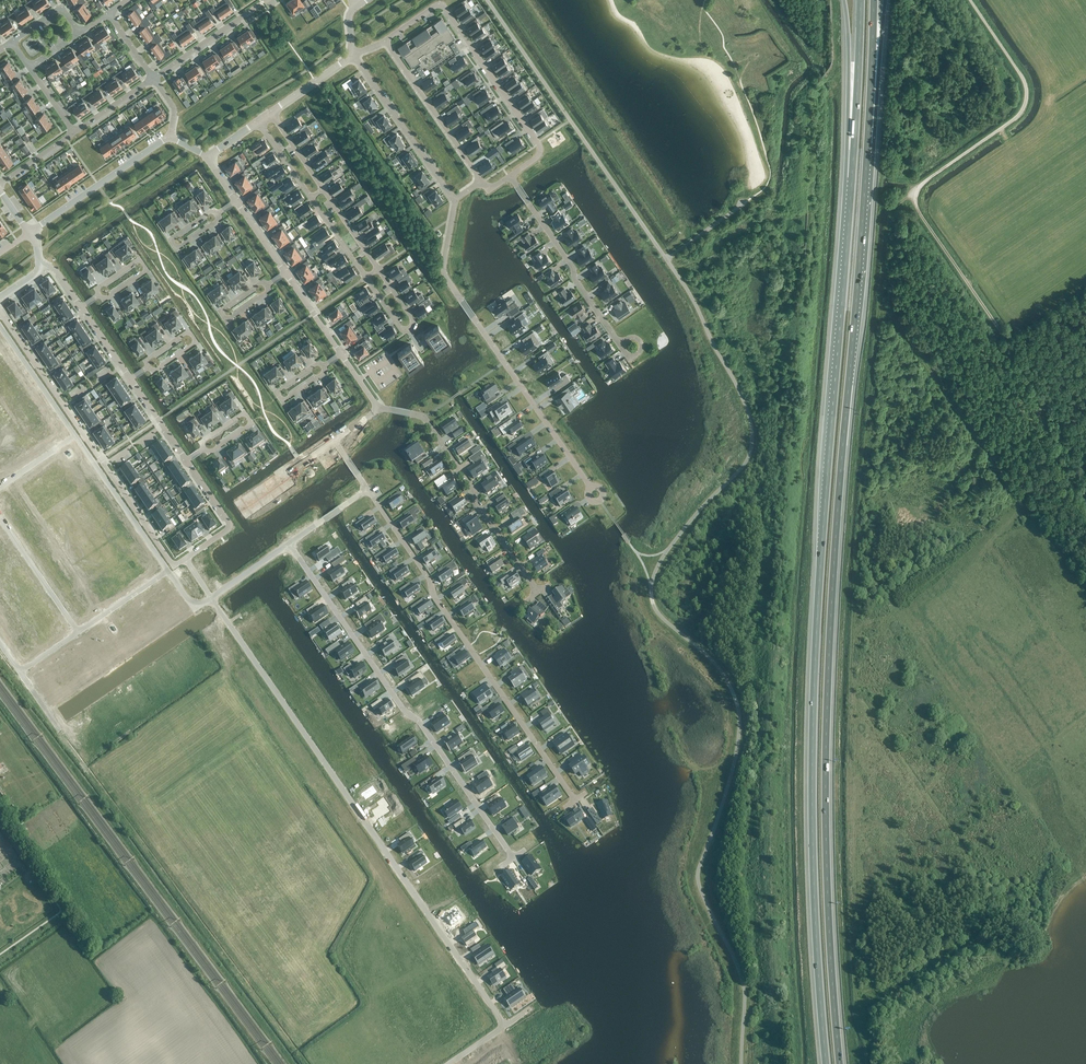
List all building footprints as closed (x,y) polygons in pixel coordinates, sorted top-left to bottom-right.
[(27,2),(31,8),(34,6),(39,12),(42,10),(41,9),(44,7),(39,0),(37,0),(33,3),(31,0),(30,0),(27,2)] [(78,2),(80,5),(73,10),(75,13),(77,12),(78,15),(87,9),(83,3),(86,1),(85,0),(81,0),(78,2)] [(160,0),(150,0),(148,1),(154,9),(157,7),(155,4),(160,0)] [(221,6),(227,15),(233,11),(230,6),(233,4),(230,0),(225,0),(226,2),(221,6)] [(300,11),(292,0),(290,0),(286,3),(291,10),(288,12),(292,17),(295,15),(293,12),(298,9),(300,12),(300,11)] [(302,2),(300,0),(292,0),(300,11),(308,6),(304,0),(302,2)] [(470,9),(472,7),(467,0),(464,0),(458,4),(460,7),(459,8),(455,10),(459,16),(470,9)] [(27,7),(21,11),(27,19),(29,18),(30,19),(33,16),(28,10),(31,8),(27,2),(25,4),(27,7)] [(130,20),(139,14),(136,9),(139,6),(137,3),(128,8),(131,12),(126,15),(130,20)] [(227,15),(221,6),(215,9),(213,6),(210,9),(215,16),(218,14),(221,19),(227,15)] [(87,9),(78,15),(80,17),(79,18),(81,21),(84,19),(85,20),(88,17),(88,16),(91,15),(87,9)] [(475,17),(470,9),(459,16),(463,21),(464,21),(468,18),(470,20),(475,17)] [(207,15),(202,19),(208,28),(214,24),(211,20),(214,18),(208,10),(205,12),(207,15)] [(14,12),(10,14),(14,20),(17,18),(22,24),(25,22),(24,21),(27,19),(21,11),(16,15),(14,12)] [(9,19),(4,23),(9,31),(12,29),(13,30),(16,28),(11,22),(14,20),(10,14),(7,16),(9,19)] [(143,19),(139,14),(130,20),(134,25),(138,22),(140,25),(148,20),(146,16),(143,19)] [(419,58),(425,54),(425,55),(437,46),(444,41),(446,45),(455,39),(447,27),(445,28),(444,26),(445,25),(441,18),(398,48),(403,54),(404,53),(405,55),(404,56),(412,68),(421,62),(419,58)] [(208,28),(202,19),(196,23),(194,20),(191,22),(196,30),(199,28),(202,32),(208,28)] [(468,28),(472,34),(482,27),(476,19),(471,22),(473,25),(472,26),(468,28)] [(150,23),(148,20),(140,25),(142,28),(138,31),(141,37),(151,30),(147,25),(150,23)] [(5,36),(8,34),(7,33),(9,31),(4,23),(0,25),(0,29),(5,36)] [(188,28),(182,32),(189,41),(194,37),(191,33),(194,31),(189,23),(186,25),(188,28)] [(482,27),(472,34),(476,39),(479,37),(481,36),(483,39),(490,34),(484,25),(482,27)] [(104,27),(99,30),(105,40),(111,36),(113,39),(115,37),(112,32),(109,33),(104,27)] [(242,33),(249,43),(254,39),(253,38),(255,36),(252,30),(249,32),(247,29),(242,33)] [(105,40),(99,30),(93,34),(98,41),(95,43),(99,48),(102,46),(100,44),(105,40)] [(151,30),(141,37),(145,42),(150,39),(152,42),(160,36),(157,33),(154,35),(151,30)] [(189,41),(182,32),(177,36),(175,33),(171,35),(177,43),(180,41),(183,45),(189,41)] [(244,46),(249,43),(242,33),(237,36),(239,39),(237,41),(242,49),(245,47),(244,46)] [(154,45),(149,48),(153,53),(162,47),(159,42),(162,40),(160,36),(152,42),(154,45)] [(208,46),(220,39),(219,37),(207,43),(208,46)] [(481,47),(485,52),(495,45),(489,37),(484,41),(486,43),(484,44),(481,47)] [(99,48),(95,43),(93,45),(88,38),(83,42),(89,51),(94,47),(96,50),(99,48)] [(225,45),(232,55),(239,50),(234,42),(232,44),(230,41),(225,45)] [(89,51),(83,42),(77,45),(82,52),(79,54),(83,59),(86,58),(84,55),(89,51)] [(460,52),(454,43),(450,45),(457,54),(460,52)] [(224,60),(232,55),(225,45),(220,48),(222,51),(219,53),(224,60)] [(495,45),(485,52),(488,58),(492,55),(493,54),(495,57),(501,53),(495,45)] [(171,53),(169,50),(166,52),(162,47),(153,53),(157,59),(161,56),(163,59),(171,53)] [(72,49),(66,53),(73,62),(78,59),(81,62),(84,60),(83,59),(79,54),(77,56),(72,49)] [(73,62),(66,53),(61,57),(66,63),(63,65),(67,71),(70,69),(68,66),(73,62)] [(109,62),(116,57),(114,53),(106,58),(109,62)] [(213,53),(208,57),(214,66),(215,67),(220,63),(218,61),(221,60),(217,54),(215,56),(213,53)] [(497,71),(508,63),(503,55),(496,59),(498,62),(493,65),(497,71)] [(214,66),(208,57),(203,60),(204,63),(202,65),(206,71),(214,66)] [(455,57),(449,61),(456,72),(468,64),(463,57),(457,61),(455,57)] [(67,71),(63,65),(60,67),(56,60),(50,64),(57,73),(62,70),(64,73),(67,71)] [(11,68),(9,66),(10,65),(8,62),(5,64),(5,63),(1,66),(1,67),(0,67),(0,71),(3,74),(11,68)] [(125,68),(127,70),(133,80),(138,76),(134,70),(136,68),(133,62),(125,68)] [(514,71),(508,63),(497,71),(501,76),(506,73),(508,75),(514,71)] [(57,73),(50,64),(45,68),(49,75),(47,76),(51,82),(55,79),(53,76),(57,73)] [(190,69),(197,79),(205,74),(200,66),(197,68),(195,65),(190,69)] [(426,75),(420,66),(417,68),(423,78),(426,75)] [(13,71),(11,68),(3,74),(6,79),(3,81),(6,85),(11,81),(9,78),(16,73),(14,70),(13,71)] [(190,84),(197,79),(190,69),(185,72),(187,75),(185,77),(190,84)] [(133,80),(127,70),(123,73),(122,70),(117,73),(120,79),(123,77),(128,83),(133,80)] [(120,79),(117,73),(112,77),(114,79),(110,82),(117,91),(122,87),(117,81),(120,79)] [(469,86),(479,79),(474,73),(468,77),(466,74),(461,78),(464,83),(467,82),(469,86)] [(429,79),(423,84),(427,91),(438,84),(433,77),(434,76),(432,74),(427,77),(429,79)] [(510,89),(520,82),(514,74),(509,77),(511,80),(506,83),(510,89)] [(180,91),(185,87),(184,85),(186,84),(182,78),(180,80),(178,77),(173,81),(173,82),(172,83),(175,86),(176,86),(180,91)] [(11,81),(6,85),(8,88),(11,86),(14,91),(23,85),(21,83),(22,82),(20,79),(13,84),(11,81)] [(350,79),(342,84),(345,89),(348,86),(350,89),(353,87),(358,95),(366,90),(363,86),(361,83),(358,79),(353,83),(352,82),(350,79)] [(456,89),(460,85),(456,79),(451,82),(454,87),(456,89)] [(522,80),(520,82),(510,89),(514,94),(519,91),(521,94),(528,89),(522,80)] [(105,81),(100,85),(104,90),(107,88),(112,95),(117,91),(110,82),(107,84),(105,81)] [(23,85),(14,91),(18,97),(15,99),(17,102),(23,98),(21,95),(28,90),(25,87),(24,88),(23,85)] [(97,91),(94,93),(101,102),(106,99),(101,92),(104,90),(100,85),(95,88),(97,91)] [(438,98),(434,101),(439,108),(443,105),(443,106),(447,104),(446,103),(450,101),(445,94),(447,92),(444,89),(438,93),(440,96),(438,98)] [(491,97),(486,90),(482,93),(480,90),(473,94),(476,98),(481,105),(484,102),(484,103),(488,100),(491,97)] [(523,107),(533,100),(527,92),(522,95),(524,98),(519,102),(523,107)] [(87,94),(84,96),(88,101),(91,99),(96,106),(101,102),(94,93),(89,96),(87,94)] [(23,98),(17,102),(20,105),(23,103),(26,108),(35,103),(33,100),(34,99),(32,96),(25,101),(23,98)] [(88,101),(84,96),(81,98),(83,101),(78,104),(84,113),(90,110),(85,103),(88,101)] [(374,102),(370,96),(364,101),(361,98),(356,102),(353,104),(355,107),(358,105),(361,109),(366,105),(370,111),(371,110),(372,111),(375,109),(375,108),(377,106),(376,105),(377,104),(375,101),(374,102)] [(534,99),(533,100),(523,107),(526,113),(531,109),(533,112),(541,107),(539,104),(537,105),(534,99)] [(35,103),(26,108),(29,112),(26,114),(29,119),(35,115),(33,112),(40,107),(37,104),(36,105),(35,103)] [(84,113),(78,104),(73,107),(71,105),(68,107),(72,112),(75,110),(79,117),(84,113)] [(461,111),(457,105),(450,110),(453,113),(446,118),(451,125),(461,118),(458,113),(461,111)] [(159,106),(154,110),(160,118),(166,114),(163,110),(162,110),(159,106)] [(491,121),(502,113),(497,106),(490,111),(488,107),(481,111),(484,116),(486,114),(491,121)] [(148,112),(155,121),(155,122),(160,118),(154,110),(153,109),(148,112)] [(146,114),(144,115),(150,125),(155,121),(148,112),(147,110),(145,111),(146,114)] [(535,125),(545,118),(540,110),(534,114),(536,117),(531,120),(535,125)] [(35,115),(29,119),(33,124),(36,122),(38,126),(47,120),(45,117),(46,117),(44,114),(37,118),(35,115)] [(379,118),(376,114),(369,119),(374,126),(378,123),(381,127),(380,127),(382,131),(383,130),(384,131),(387,129),(387,130),(390,127),(391,126),(383,115),(379,118)] [(150,125),(144,115),(139,119),(145,128),(150,125)] [(286,126),(291,132),(302,125),(297,118),(293,120),(293,121),(286,126)] [(546,118),(545,118),(535,125),(539,131),(544,128),(546,130),(553,125),(551,122),(550,123),(546,118)] [(145,128),(139,119),(133,123),(140,132),(145,128)] [(473,126),(469,119),(462,124),(464,127),(456,133),(461,140),(472,132),(469,128),(473,126)] [(47,120),(38,126),(42,131),(45,129),(45,130),(49,128),(49,127),(51,125),(49,122),(48,122),(47,120)] [(12,126),(10,122),(0,128),(3,132),(12,126)] [(508,131),(512,128),(508,122),(501,127),(499,124),(491,129),(495,135),(498,132),(501,136),(505,134),(509,132),(508,131)] [(129,125),(124,129),(130,138),(136,135),(129,125)] [(300,130),(302,133),(295,138),(300,145),(310,138),(308,135),(311,132),(307,125),(300,130)] [(119,132),(125,142),(126,142),(131,139),(130,138),(124,129),(119,132)] [(114,136),(121,145),(125,142),(119,132),(114,136)] [(399,137),(396,134),(391,137),(389,134),(383,138),(388,145),(391,143),(396,150),(399,148),(400,149),(403,146),(403,145),(404,144),(401,141),(402,140),(399,137)] [(116,148),(121,145),(114,136),(109,139),(116,148)] [(479,139),(477,137),(472,141),(474,143),(467,148),(472,155),(483,148),(478,141),(479,139)] [(109,139),(104,142),(111,152),(116,149),(116,148),(109,139)] [(308,157),(314,154),(318,150),(315,146),(318,144),(314,139),(307,143),(309,146),(303,150),(308,157)] [(511,140),(505,144),(507,147),(509,146),(514,153),(525,146),(520,139),(514,143),(511,140)] [(256,142),(251,146),(255,152),(257,151),(260,154),(269,148),(265,141),(258,145),(256,142)] [(111,152),(104,142),(101,145),(100,142),(98,144),(103,152),(102,153),(104,156),(111,152)] [(26,145),(24,146),(21,148),(25,154),(29,150),(26,145)] [(0,147),(0,155),(6,151),(6,150),(8,149),(7,147),(4,149),(2,146),(0,147)] [(487,153),(491,159),(499,153),(495,148),(487,153)] [(327,163),(325,159),(329,156),(325,150),(314,158),(316,161),(312,163),(317,170),(327,163)] [(0,155),(0,161),(1,162),(10,156),(6,151),(0,155)] [(413,158),(409,152),(404,155),(403,152),(397,156),(401,161),(403,159),(409,168),(413,165),(413,166),(416,164),(415,163),(416,163),(416,162),(417,161),(414,158),(413,158)] [(278,160),(273,153),(264,159),(269,166),(278,160)] [(12,159),(10,156),(1,162),(5,168),(9,166),(8,165),(17,159),(15,157),(12,159)] [(260,157),(251,164),(253,167),(263,160),(260,157)] [(238,173),(244,169),(238,160),(226,169),(230,175),(237,170),(238,173)] [(493,167),(489,160),(480,167),(484,173),(493,167)] [(82,169),(78,163),(73,167),(80,176),(86,172),(83,168),(82,169)] [(277,165),(273,168),(266,173),(270,178),(274,175),(276,179),(286,173),(282,166),(279,168),(277,165)] [(80,176),(73,167),(69,170),(75,180),(80,176)] [(75,180),(69,170),(64,174),(70,183),(75,180)] [(325,182),(332,177),(333,180),(340,176),(338,173),(333,176),(329,170),(323,174),(321,176),(325,182)] [(429,181),(422,170),(415,175),(415,176),(414,177),(417,180),(418,180),(420,184),(418,185),(421,191),(427,187),(424,184),(429,181)] [(234,181),(238,187),(248,180),(242,172),(239,174),(241,177),(234,181)] [(70,183),(64,174),(58,177),(59,178),(65,187),(70,183)] [(334,195),(341,190),(343,188),(339,182),(341,180),(339,177),(334,181),(336,184),(329,188),(334,195)] [(65,187),(59,178),(54,182),(60,190),(65,187)] [(281,186),(285,192),(295,185),(290,178),(287,180),(283,183),(281,180),(275,184),(270,188),(273,192),(281,186)] [(242,193),(249,188),(251,191),(256,187),(254,184),(252,185),(249,180),(239,187),(242,193)] [(21,186),(18,188),(22,194),(31,187),(28,182),(22,186),(21,186)] [(31,187),(22,194),(26,199),(35,192),(31,187)] [(251,205),(261,198),(258,193),(260,192),(257,189),(252,192),(254,195),(247,200),(251,205)] [(350,189),(342,194),(344,197),(338,201),(340,203),(340,204),(341,206),(341,205),(343,208),(353,201),(350,196),(353,194),(350,189)] [(208,194),(207,195),(204,190),(195,196),(201,205),(211,198),(208,194)] [(289,193),(283,198),(286,203),(290,201),(293,205),(304,198),(299,190),(291,196),(289,193)] [(423,194),(427,199),(430,197),(436,206),(439,203),(440,204),(442,202),(442,201),(443,201),(435,190),(431,193),(429,190),(423,194)] [(38,197),(35,192),(26,199),(29,203),(38,197)] [(364,197),(356,202),(359,206),(367,201),(369,205),(373,202),(367,194),(364,197)] [(555,201),(550,194),(547,196),(546,195),(542,198),(542,199),(539,201),(544,208),(547,206),(550,211),(556,207),(553,202),(555,201)] [(38,197),(29,203),(33,210),(37,207),(36,206),(42,202),(38,197)] [(263,197),(261,198),(251,205),(255,210),(261,206),(263,209),(269,205),(266,202),(263,197)] [(184,203),(190,212),(199,207),(195,201),(192,203),(189,200),(184,203)] [(190,212),(184,203),(179,207),(181,211),(178,213),(182,218),(190,212)] [(302,203),(294,208),(296,211),(298,210),(302,217),(312,210),(308,203),(304,206),(302,203)] [(362,213),(357,206),(347,213),(352,220),(362,213)] [(259,218),(263,223),(273,216),(267,208),(264,210),(266,213),(259,218)] [(432,213),(429,208),(424,212),(427,217),(432,213)] [(173,211),(165,217),(171,226),(179,220),(173,211)] [(558,211),(552,215),(555,220),(553,222),(555,225),(554,226),(555,227),(556,227),(558,230),(563,226),(563,225),(568,221),(563,215),(561,216),(558,211)] [(518,214),(507,222),(512,229),(513,228),(516,233),(523,229),(519,224),(523,221),(518,214)] [(279,224),(274,216),(263,223),(267,228),(275,223),(276,226),(279,224)] [(316,216),(308,222),(306,219),(296,226),(299,229),(306,224),(310,230),(321,222),(316,216)] [(171,226),(165,217),(156,222),(163,231),(171,226)] [(366,232),(373,227),(370,221),(367,223),(365,219),(355,226),(360,232),(364,229),(366,232)] [(272,235),(276,241),(287,233),(284,228),(284,227),(282,224),(277,228),(279,231),(272,235)] [(230,225),(220,232),(226,241),(235,235),(231,230),(233,229),(230,225)] [(380,230),(377,226),(365,234),(367,237),(364,239),(369,246),(379,239),(375,233),(380,230)] [(325,228),(314,236),(319,243),(314,246),(316,249),(322,245),(320,242),(330,235),(325,228)] [(571,228),(564,232),(568,237),(566,239),(571,247),(574,244),(575,245),(578,242),(578,241),(582,239),(577,231),(575,233),(571,228)] [(287,233),(276,241),(279,246),(288,240),(290,243),(293,241),(287,233)] [(529,251),(540,244),(534,236),(532,238),(528,233),(522,237),(525,242),(524,243),(529,251)] [(217,234),(209,239),(215,248),(220,244),(217,240),(220,238),(217,234)] [(121,240),(118,242),(119,243),(121,246),(127,256),(133,252),(128,246),(132,243),(127,236),(121,240)] [(209,239),(201,245),(204,250),(206,253),(209,251),(215,248),(209,239)] [(338,248),(334,241),(324,248),(327,252),(322,255),(325,261),(336,253),(334,250),(338,248)] [(284,253),(288,258),(300,250),(296,245),(297,245),(294,242),(289,246),(291,248),(284,253)] [(119,243),(110,248),(115,255),(118,253),(122,259),(127,256),(121,246),(119,243)] [(395,251),(391,245),(387,247),(385,243),(376,249),(373,251),(378,258),(384,254),(386,257),(395,251)] [(584,246),(578,250),(583,257),(578,260),(582,266),(594,257),(589,250),(587,251),(584,246)] [(189,253),(196,262),(204,256),(198,247),(189,253)] [(300,250),(288,258),(292,264),(298,259),(300,262),(306,258),(303,255),(300,250)] [(102,259),(108,269),(113,265),(109,259),(112,257),(108,251),(103,255),(105,257),(102,259)] [(540,251),(533,256),(537,262),(536,263),(540,269),(551,262),(546,255),(543,258),(542,256),(543,256),(540,251)] [(196,262),(189,253),(181,258),(187,267),(196,262)] [(331,266),(335,264),(338,268),(339,268),(342,267),(341,266),(348,262),(343,254),(335,260),(333,257),(328,261),(331,266)] [(215,263),(218,266),(224,262),(222,258),(215,263)] [(103,272),(108,269),(102,259),(99,261),(97,259),(92,262),(96,268),(98,266),(103,272)] [(258,265),(257,266),(253,260),(246,265),(249,270),(247,271),(251,277),(253,275),(254,276),(261,271),(260,270),(261,270),(258,265)] [(296,271),(300,276),(308,271),(311,269),(305,261),(302,263),(304,266),(296,271)] [(595,263),(589,267),(593,272),(590,275),(595,282),(606,274),(601,267),(599,268),(595,263)] [(87,267),(88,268),(82,273),(89,283),(96,278),(91,272),(93,270),(90,265),(87,267)] [(394,268),(391,270),(388,272),(392,279),(399,275),(401,278),(407,273),(403,268),(400,270),(397,266),(394,268)] [(348,270),(346,267),(337,273),(341,280),(343,278),(346,282),(357,275),(352,268),(348,270)] [(552,269),(546,274),(549,279),(548,280),(553,286),(556,285),(557,286),(560,283),(559,282),(563,280),(562,279),(563,278),(561,275),(560,276),(558,273),(555,275),(554,274),(555,273),(552,269)] [(239,271),(234,275),(240,284),(248,278),(244,273),(241,275),(239,271)] [(308,271),(300,276),(304,282),(311,277),(313,280),(318,276),(314,271),(310,274),(308,271)] [(397,286),(402,292),(405,290),(405,291),(408,289),(408,288),(411,286),(408,282),(411,280),(408,274),(402,279),(404,282),(397,286)] [(228,279),(225,281),(228,284),(232,290),(240,284),(234,275),(228,279)] [(48,278),(42,283),(45,288),(47,290),(44,292),(48,297),(53,294),(52,291),(55,288),(48,278)] [(316,284),(309,289),(313,294),(323,287),(325,286),(321,281),(319,278),(314,281),(316,284)] [(145,282),(152,292),(157,289),(159,291),(162,289),(158,284),(155,286),(151,279),(148,281),(148,280),(145,282)] [(601,285),(604,290),(600,293),(607,302),(619,293),(612,284),(612,285),(608,280),(601,285)] [(146,300),(151,297),(149,294),(152,292),(145,282),(143,284),(143,285),(140,286),(145,293),(142,295),(146,300)] [(229,292),(225,286),(223,283),(220,285),(219,285),(213,290),(219,299),(229,292)] [(323,287),(313,294),(316,299),(324,294),(326,297),(328,295),(323,287)] [(34,288),(28,292),(35,302),(36,303),(40,300),(42,303),(46,300),(42,292),(41,293),(39,294),(38,293),(34,288)] [(370,294),(366,288),(363,290),(360,292),(357,294),(360,298),(356,301),(360,306),(366,302),(364,299),(370,294)] [(566,292),(564,288),(559,292),(562,297),(561,298),(565,305),(575,298),(571,291),(567,293),(566,292)] [(219,299),(213,290),(206,294),(212,303),(219,299)] [(406,299),(409,303),(410,304),(416,300),(418,303),(424,299),(421,293),(417,296),(415,291),(412,294),(411,293),(408,295),(408,296),(405,298),(406,299)] [(28,292),(22,296),(26,301),(27,302),(24,304),(28,310),(31,308),(30,306),(35,302),(28,292)] [(132,292),(127,296),(133,305),(136,303),(138,306),(143,303),(139,297),(136,299),(132,292)] [(127,296),(121,300),(126,306),(123,308),(127,314),(130,312),(128,309),(133,305),(127,296)] [(284,307),(281,302),(282,301),(279,297),(269,304),(276,313),(284,307)] [(63,298),(55,304),(58,309),(67,304),(63,298)] [(431,303),(428,298),(419,304),(421,307),(415,311),(416,312),(415,313),(418,317),(418,316),(419,318),(422,315),(422,316),(426,314),(425,313),(428,311),(425,307),(431,303)] [(15,301),(8,305),(10,308),(9,308),(11,312),(12,311),(15,316),(20,312),(22,315),(26,312),(23,306),(20,308),(18,306),(15,301)] [(353,301),(349,303),(353,309),(357,307),(353,301)] [(367,310),(370,315),(373,313),(374,313),(377,311),(376,310),(380,308),(375,302),(372,304),(370,301),(361,307),(364,312),(367,310)] [(506,301),(495,309),(500,316),(507,312),(509,315),(519,309),(514,302),(509,305),(506,301)] [(614,310),(620,318),(631,311),(625,302),(623,304),(621,301),(615,305),(617,308),(614,310)] [(585,310),(580,302),(570,309),(575,317),(576,316),(580,321),(586,317),(584,313),(583,313),(582,312),(585,310)] [(67,304),(58,309),(62,314),(70,309),(67,304)] [(48,305),(41,310),(43,313),(51,308),(48,305)] [(121,317),(124,315),(120,309),(117,311),(113,305),(107,309),(114,319),(120,315),(121,317)] [(257,312),(263,321),(270,317),(268,313),(271,311),(267,305),(257,312)] [(340,311),(338,307),(327,314),(329,316),(331,320),(332,319),(333,321),(340,316),(342,318),(348,314),(344,309),(340,311)] [(70,309),(62,314),(65,320),(74,314),(70,309)] [(177,316),(179,314),(175,309),(170,312),(172,315),(169,317),(170,318),(177,329),(183,324),(177,316)] [(263,321),(257,312),(250,317),(257,326),(263,321)] [(377,317),(374,319),(377,324),(374,326),(377,331),(383,327),(381,324),(387,320),(387,318),(384,314),(383,313),(380,315),(377,317)] [(520,319),(509,326),(513,333),(517,331),(520,334),(524,331),(522,327),(525,325),(521,320),(526,317),(523,313),(518,316),(520,319)] [(170,318),(167,320),(165,318),(160,321),(164,327),(166,325),(171,333),(177,329),(170,318)] [(77,319),(69,324),(72,330),(80,324),(77,319)] [(239,325),(247,336),(246,334),(254,328),(247,319),(239,325)] [(352,323),(350,319),(343,324),(346,328),(340,332),(341,332),(340,333),(342,337),(343,336),(344,337),(354,330),(350,325),(352,323)] [(30,321),(22,326),(25,332),(34,326),(32,323),(30,321)] [(153,328),(150,330),(158,342),(164,338),(158,329),(160,327),(156,322),(151,325),(153,328)] [(590,341),(601,334),(594,325),(592,326),(590,323),(583,328),(585,331),(584,332),(590,341)] [(80,324),(72,330),(76,335),(84,329),(80,324)] [(247,336),(239,325),(231,330),(237,339),(240,337),(242,340),(247,336)] [(448,341),(438,325),(424,335),(426,337),(430,343),(435,350),(448,341)] [(538,333),(543,329),(540,325),(535,329),(538,333)] [(34,326),(25,332),(29,337),(37,331),(40,329),(39,327),(36,329),(34,326)] [(396,332),(393,328),(392,327),(386,331),(384,328),(378,332),(381,337),(385,335),(387,339),(391,337),(391,338),(394,336),(394,335),(397,333),(396,332)] [(84,329),(76,335),(79,340),(87,334),(84,329)] [(158,342),(150,330),(145,334),(143,331),(140,333),(144,339),(146,337),(152,346),(158,342)] [(354,330),(344,337),(343,338),(346,342),(347,341),(347,342),(354,337),(356,340),(361,336),(360,334),(357,335),(354,330)] [(37,331),(29,337),(33,342),(41,337),(44,335),(43,334),(42,333),(39,334),(37,331)] [(524,345),(521,347),(526,354),(537,346),(536,345),(534,342),(538,339),(533,332),(528,335),(522,339),(524,342),(525,342),(523,343),(524,345)] [(81,343),(79,345),(80,346),(82,350),(89,345),(87,342),(89,341),(91,340),(87,334),(79,340),(81,343)] [(131,344),(131,345),(138,355),(145,350),(141,344),(143,342),(139,337),(136,339),(137,340),(131,344)] [(607,346),(603,339),(596,344),(601,350),(599,351),(603,357),(614,350),(610,344),(607,346)] [(358,359),(368,352),(366,348),(369,345),(365,340),(359,344),(361,347),(354,352),(355,354),(354,354),(357,358),(358,359)] [(44,341),(36,347),(39,352),(48,346),(44,341)] [(549,351),(557,346),(554,342),(546,347),(549,351)] [(314,346),(312,347),(309,343),(300,348),(307,358),(317,351),(314,346)] [(408,369),(421,359),(412,346),(411,344),(397,353),(407,368),(408,369)] [(48,346),(39,352),(43,357),(51,352),(52,351),(49,345),(48,346)] [(89,345),(82,350),(84,353),(87,351),(90,356),(98,350),(95,345),(92,347),(91,348),(89,345)] [(68,347),(61,350),(63,355),(70,352),(68,347)] [(167,351),(162,355),(163,358),(174,351),(172,348),(167,351)] [(90,356),(89,357),(93,362),(102,355),(98,350),(90,356)] [(207,353),(204,355),(201,350),(195,354),(202,365),(205,363),(208,367),(213,363),(207,353)] [(541,360),(535,364),(540,372),(551,364),(548,360),(549,360),(548,359),(551,357),(547,351),(539,356),(541,360)] [(51,352),(43,357),(46,362),(55,357),(55,356),(51,352)] [(295,352),(290,356),(296,365),(304,359),(300,354),(297,356),(295,352)] [(195,354),(189,358),(194,366),(191,368),(196,375),(199,373),(197,369),(202,365),(195,354)] [(55,357),(46,362),(50,368),(54,365),(55,368),(62,363),(57,355),(55,356),(55,357)] [(102,355),(93,362),(96,367),(106,361),(102,355)] [(285,360),(282,362),(284,365),(288,371),(296,365),(290,356),(284,360),(285,360)] [(157,357),(151,361),(153,366),(160,362),(157,357)] [(613,358),(606,364),(609,368),(609,369),(615,378),(626,371),(619,362),(617,363),(613,358)] [(181,363),(175,367),(183,378),(186,376),(188,379),(193,376),(189,369),(187,371),(181,363)] [(275,366),(270,369),(276,379),(285,373),(281,367),(279,365),(276,367),(275,366)] [(64,366),(54,373),(57,378),(66,373),(68,371),(64,366)] [(0,379),(0,380),(2,383),(15,374),(14,372),(14,371),(11,367),(3,372),(5,376),(0,379)] [(175,367),(170,372),(175,379),(172,381),(177,387),(182,384),(180,380),(183,378),(175,367)] [(270,369),(262,375),(268,384),(276,379),(270,369)] [(558,372),(546,381),(552,388),(553,387),(558,384),(560,387),(570,380),(566,374),(562,377),(558,372)] [(66,373),(57,378),(61,384),(69,378),(66,373)] [(15,374),(2,383),(5,387),(10,383),(13,386),(20,381),(15,374)] [(583,375),(577,379),(581,385),(587,381),(583,375)] [(116,376),(106,383),(110,388),(120,381),(118,379),(116,377),(116,376)] [(167,388),(169,392),(174,389),(169,381),(166,383),(162,377),(157,380),(163,390),(167,388)] [(327,382),(328,383),(325,385),(329,390),(331,388),(334,393),(342,388),(338,382),(335,378),(334,377),(327,382)] [(69,378),(61,384),(65,389),(73,383),(69,378)] [(15,390),(10,394),(12,397),(25,388),(20,381),(13,386),(15,390)] [(120,381),(110,388),(114,393),(123,387),(123,386),(122,384),(120,381)] [(559,398),(557,399),(560,404),(559,405),(560,405),(562,407),(561,408),(563,408),(566,412),(568,411),(574,408),(575,406),(570,398),(572,397),(570,393),(577,388),(574,384),(562,392),(563,395),(559,398)] [(486,390),(482,392),(485,396),(483,398),(488,405),(494,401),(491,397),(498,392),(493,385),(489,387),(485,389),(486,390)] [(315,392),(321,401),(329,395),(323,386),(315,392)] [(123,387),(114,393),(117,398),(127,392),(125,389),(124,387),(123,387)] [(25,388),(12,397),(14,401),(20,397),(22,401),(30,395),(27,390),(27,391),(25,388)] [(228,397),(225,399),(233,410),(239,406),(233,398),(235,397),(231,390),(226,394),(228,397)] [(117,398),(116,399),(122,407),(128,403),(126,400),(131,397),(130,397),(129,395),(127,392),(117,398)] [(321,401),(315,392),(306,398),(313,407),(321,401)] [(77,403),(75,404),(79,410),(88,403),(83,396),(76,401),(77,403)] [(347,407),(354,403),(351,398),(344,401),(347,407)] [(225,399),(220,403),(218,401),(215,403),(219,408),(221,407),(227,414),(233,410),(225,399)] [(28,409),(22,412),(25,416),(38,407),(36,405),(37,404),(34,400),(33,400),(25,405),(28,409)] [(303,400),(295,406),(301,415),(310,409),(303,400)] [(334,401),(330,403),(335,411),(339,408),(334,401)] [(88,403),(79,410),(80,412),(82,414),(82,415),(92,408),(88,403)] [(128,403),(122,407),(126,413),(127,415),(138,408),(136,406),(135,403),(134,403),(130,406),(128,403)] [(211,408),(206,412),(214,423),(219,419),(214,411),(216,410),(212,404),(209,406),(211,408)] [(499,404),(488,411),(493,419),(497,416),(500,421),(511,413),(506,405),(502,408),(499,404)] [(301,415),(295,406),(287,411),(293,420),(301,415)] [(38,407),(25,416),(27,419),(33,416),(35,419),(43,414),(42,414),(43,413),(40,409),(38,407)] [(92,408),(82,415),(84,417),(86,420),(95,413),(92,408)] [(127,415),(126,416),(130,422),(132,420),(142,414),(140,411),(138,409),(138,408),(127,415)] [(199,414),(196,416),(200,421),(202,420),(208,427),(214,423),(206,412),(203,415),(201,412),(199,414)] [(95,413),(86,420),(88,423),(89,425),(94,422),(96,425),(102,421),(100,418),(99,419),(95,413)] [(134,423),(132,425),(135,430),(141,426),(140,423),(145,419),(145,418),(143,416),(142,414),(132,420),(134,423)] [(186,425),(187,426),(186,426),(194,437),(201,432),(196,425),(198,424),(193,417),(189,421),(190,423),(186,425)] [(457,427),(458,427),(452,419),(441,427),(446,435),(451,432),(452,434),(455,438),(464,432),(461,428),(458,429),(457,427)] [(98,428),(93,431),(97,436),(108,429),(104,424),(105,423),(103,420),(102,421),(96,425),(98,428)] [(510,438),(523,429),(518,422),(512,426),(510,422),(499,429),(501,432),(500,432),(501,433),(504,437),(508,434),(510,436),(509,436),(510,438)] [(51,427),(46,430),(52,439),(58,436),(51,427)] [(496,428),(490,432),(493,436),(499,433),(496,428)] [(108,429),(97,436),(99,439),(100,441),(101,442),(110,435),(114,433),(112,430),(110,432),(108,429)] [(46,430),(42,434),(48,442),(52,439),(46,430)] [(257,433),(251,437),(258,447),(267,441),(261,434),(259,435),(257,433)] [(42,434),(36,437),(42,446),(48,442),(42,434)] [(110,435),(101,442),(102,444),(104,446),(104,447),(114,440),(110,435)] [(245,441),(247,443),(245,445),(250,453),(258,447),(251,437),(245,441)] [(454,448),(459,456),(471,447),(466,440),(464,437),(458,441),(460,444),(454,448)] [(31,439),(26,442),(32,451),(37,448),(31,439)] [(514,444),(506,449),(509,453),(514,450),(518,455),(522,452),(524,454),(533,448),(528,440),(516,448),(514,444)] [(26,442),(21,446),(27,454),(32,451),(26,442)] [(155,443),(149,447),(155,456),(156,455),(156,454),(165,448),(161,442),(157,446),(155,443)] [(404,451),(407,455),(412,462),(415,461),(417,464),(423,460),(421,456),(424,454),(419,447),(420,446),(417,443),(404,451)] [(21,446),(16,449),(22,458),(27,454),(21,446)] [(243,449),(241,451),(238,446),(232,450),(239,460),(247,455),(243,449)] [(165,448),(156,454),(156,455),(159,459),(169,453),(165,448)] [(232,450),(226,454),(230,460),(228,462),(231,467),(234,466),(233,464),(239,460),(232,450)] [(475,466),(468,470),(474,479),(486,471),(486,469),(481,462),(483,461),(480,457),(483,455),(480,451),(469,459),(471,463),(472,462),(475,466)] [(169,453),(159,459),(163,464),(162,465),(164,468),(169,464),(167,462),(172,458),(169,453)] [(12,454),(7,457),(13,466),(18,463),(12,454)] [(295,471),(292,473),(300,485),(303,483),(306,486),(324,474),(321,470),(325,468),(317,456),(313,459),(311,455),(293,467),(295,471)] [(7,457),(2,461),(8,470),(13,466),(7,457)] [(528,469),(533,465),(537,470),(540,468),(541,469),(544,467),(543,466),(547,463),(542,457),(539,459),(538,459),(538,460),(537,461),(537,460),(536,460),(537,461),(535,462),(533,460),(534,460),(531,457),(523,462),(528,469)] [(219,459),(212,464),(219,474),(226,469),(228,467),(223,460),(221,462),(219,459)] [(428,466),(430,468),(428,469),(434,477),(444,469),(439,462),(433,466),(432,464),(432,463),(429,460),(422,465),(424,469),(428,466)] [(123,469),(120,470),(124,476),(132,470),(127,462),(121,466),(123,469)] [(169,464),(164,468),(169,476),(179,469),(176,464),(175,464),(171,467),(169,464)] [(179,469),(169,476),(172,481),(183,474),(179,469)] [(132,470),(124,476),(128,481),(136,476),(136,475),(132,470)] [(158,472),(154,475),(160,482),(163,480),(158,472)] [(552,487),(558,483),(555,480),(556,479),(552,472),(547,476),(545,472),(540,476),(543,481),(546,478),(552,487)] [(478,489),(479,489),(482,487),(487,495),(492,492),(492,493),(495,491),(495,490),(499,487),(497,484),(500,482),(494,473),(476,485),(484,481),(486,484),(478,489)] [(183,474),(172,481),(176,486),(186,479),(183,474)] [(136,476),(128,481),(131,486),(138,482),(139,485),(145,481),(143,478),(140,480),(137,475),(136,476)] [(447,480),(444,476),(439,479),(434,483),(437,487),(447,480)] [(176,486),(175,486),(180,494),(181,494),(181,493),(185,490),(184,488),(190,484),(186,479),(176,486)] [(535,479),(528,483),(530,487),(537,482),(535,479)] [(140,488),(135,492),(138,497),(147,491),(146,491),(143,486),(147,484),(145,481),(139,485),(138,485),(140,488)] [(457,487),(455,484),(456,484),(455,483),(454,483),(452,481),(451,482),(442,488),(447,495),(448,494),(449,496),(453,493),(452,491),(457,487)] [(185,490),(181,493),(181,494),(187,501),(197,494),(193,489),(188,492),(187,490),(185,490)] [(562,494),(558,489),(549,495),(554,503),(556,501),(560,507),(571,500),(568,495),(567,495),(565,492),(562,494)] [(147,491),(138,497),(142,502),(151,495),(151,496),(152,495),(149,490),(146,491),(147,491)] [(403,503),(399,497),(401,495),(399,492),(393,496),(395,499),(391,502),(389,504),(393,510),(397,508),(398,510),(402,507),(401,505),(403,503)] [(197,494),(187,501),(190,507),(201,500),(197,494)] [(494,506),(499,513),(510,506),(505,499),(502,494),(495,499),(498,503),(494,506)] [(544,513),(548,510),(546,507),(550,504),(547,500),(550,498),(547,494),(539,500),(544,507),(542,509),(544,513)] [(151,495),(142,502),(145,507),(154,500),(151,496),(151,495)] [(460,510),(467,506),(462,499),(458,502),(456,500),(449,504),(453,509),(452,510),(453,511),(453,510),(456,514),(461,511),(460,510)] [(154,500),(145,507),(149,512),(155,507),(157,510),(161,507),(162,506),(160,504),(158,505),(154,500)] [(201,500),(190,507),(196,515),(201,511),(199,508),(203,506),(204,505),(201,500)] [(575,510),(573,506),(560,515),(563,520),(565,519),(571,527),(584,519),(576,508),(575,510)] [(157,514),(152,517),(156,522),(165,516),(162,511),(163,510),(161,507),(157,510),(156,511),(157,514)] [(416,507),(404,515),(406,519),(399,523),(403,529),(407,527),(408,528),(412,525),(411,524),(414,522),(411,518),(416,515),(414,513),(418,510),(416,507)] [(517,511),(519,513),(512,518),(514,521),(506,526),(512,534),(523,527),(520,522),(524,520),(522,517),(526,515),(521,508),(517,511)] [(201,516),(196,519),(197,520),(201,525),(204,524),(209,531),(215,527),(214,524),(215,523),(213,520),(212,521),(208,515),(203,519),(201,516)] [(165,516),(156,522),(159,527),(168,521),(165,516)] [(467,528),(468,528),(473,536),(482,529),(477,521),(475,522),(471,516),(463,522),(467,528)] [(364,519),(355,525),(359,530),(362,528),(365,531),(376,523),(372,517),(365,522),(364,519)] [(168,521),(159,527),(163,532),(167,529),(169,532),(175,528),(169,520),(168,521)] [(193,525),(189,528),(190,529),(197,539),(203,535),(201,532),(199,528),(202,526),(201,525),(197,520),(192,523),(193,525)] [(416,531),(418,534),(411,539),(416,545),(419,543),(420,544),(424,541),(424,540),(426,538),(422,532),(424,531),(422,527),(416,531)] [(185,528),(180,532),(183,537),(186,535),(189,540),(191,543),(197,539),(190,529),(187,531),(185,528)] [(535,531),(523,539),(531,550),(534,547),(533,546),(538,543),(536,539),(539,537),(535,531)] [(176,538),(172,541),(175,546),(174,546),(176,549),(177,549),(179,551),(186,547),(181,539),(183,537),(180,532),(174,536),(176,538)] [(372,534),(365,539),(368,543),(370,542),(372,544),(374,548),(380,544),(383,541),(385,540),(383,537),(381,534),(377,537),(374,533),(372,534)] [(483,550),(486,548),(489,552),(492,549),(492,548),(495,546),(489,537),(487,538),(485,535),(476,542),(483,550)] [(330,554),(325,547),(322,549),(321,549),(318,551),(318,552),(314,555),(319,562),(325,557),(328,562),(341,554),(337,549),(330,554)] [(427,551),(429,554),(422,559),(426,565),(430,562),(432,564),(436,561),(434,559),(437,557),(434,554),(436,552),(433,547),(427,551)] [(8,549),(1,553),(3,557),(10,552),(8,549)] [(386,550),(374,558),(377,561),(380,559),(382,562),(385,560),(387,563),(393,559),(396,557),(398,555),(396,552),(394,549),(388,553),(386,550)] [(535,567),(534,568),(537,573),(547,566),(544,562),(546,560),(543,555),(546,553),(543,550),(536,555),(539,558),(532,563),(535,567)] [(202,553),(197,556),(203,568),(208,565),(202,553)] [(342,557),(335,562),(338,566),(338,565),(345,561),(342,557)] [(495,561),(493,560),(492,559),(486,563),(488,565),(488,566),(493,573),(504,566),(498,558),(495,561)] [(445,572),(438,577),(442,583),(446,581),(446,582),(450,579),(450,578),(452,576),(450,573),(456,569),(457,568),(453,562),(452,563),(443,569),(445,572)] [(18,564),(11,569),(14,572),(21,567),(18,564)] [(339,567),(328,574),(333,582),(344,574),(339,567)] [(397,567),(389,572),(392,576),(394,575),(396,577),(398,581),(404,577),(407,574),(409,573),(407,570),(405,567),(399,571),(397,567)] [(520,580),(515,573),(508,578),(506,575),(499,579),(503,585),(506,583),(509,588),(509,587),(511,590),(519,584),(517,582),(520,580)] [(464,579),(461,580),(455,585),(457,588),(450,593),(454,599),(458,597),(459,599),(464,596),(462,594),(465,592),(462,588),(468,584),(464,579)] [(344,590),(340,593),(346,600),(356,593),(351,586),(354,584),(351,580),(347,583),(349,586),(344,590)] [(291,588),(288,590),(291,593),(294,590),(297,594),(296,594),(297,595),(299,598),(311,590),(305,583),(298,588),(296,585),(293,587),(293,588),(292,589),(291,588)] [(407,585),(399,590),(402,594),(405,593),(409,598),(420,591),(416,584),(412,587),(410,589),(407,585)] [(553,595),(548,598),(557,611),(563,606),(561,603),(566,599),(571,595),(567,590),(565,592),(562,588),(552,594),(553,595)] [(165,592),(162,595),(166,601),(163,603),(169,612),(175,608),(173,605),(177,602),(169,590),(168,590),(168,589),(164,592),(165,592)] [(358,609),(354,611),(359,619),(370,611),(367,605),(369,603),(365,597),(355,604),(358,609)] [(475,604),(471,598),(464,603),(467,606),(460,611),(464,617),(468,614),(469,617),(473,614),(472,612),(474,610),(472,606),(475,604)] [(414,605),(411,608),(413,612),(415,610),(417,613),(419,616),(423,614),(426,612),(427,615),(431,612),(429,610),(433,607),(428,601),(424,604),(417,609),(414,605)] [(544,614),(544,613),(546,611),(546,612),(548,609),(543,604),(542,604),(540,602),(536,607),(532,611),(533,611),(532,612),(530,611),(526,616),(529,618),(527,620),(527,621),(529,619),(534,623),(538,618),(538,617),(539,616),(541,618),(544,614)] [(317,607),(307,613),(310,617),(312,616),(317,623),(328,616),(323,608),(319,610),(317,607)] [(253,625),(248,629),(253,636),(265,627),(260,620),(262,619),(258,614),(250,619),(253,625)] [(367,630),(366,630),(368,632),(372,638),(383,630),(381,627),(381,626),(381,625),(380,626),(379,624),(380,623),(379,622),(383,619),(380,615),(370,622),(372,624),(370,626),(371,627),(370,628),(367,630)] [(433,618),(425,623),(428,626),(430,625),(434,631),(445,623),(441,617),(437,620),(435,621),(433,618)] [(329,624),(322,628),(324,632),(329,640),(340,632),(335,625),(331,627),(329,624)] [(444,635),(434,642),(437,645),(441,643),(445,649),(451,645),(456,641),(452,635),(446,639),(444,635)] [(388,643),(379,649),(384,656),(395,649),(392,645),(395,643),(391,637),(385,640),(388,643)] [(330,653),(340,647),(337,642),(327,649),(330,653)] [(347,644),(335,652),(341,660),(353,652),(347,644)] [(499,658),(496,660),(500,667),(510,659),(504,650),(496,655),(499,658)] [(454,653),(447,658),(451,664),(455,661),(459,666),(470,659),(465,651),(457,657),(454,653)] [(279,653),(269,660),(274,667),(284,660),(279,653)] [(398,666),(393,669),(398,677),(410,669),(407,664),(409,662),(405,656),(397,662),(398,664),(397,665),(398,666)] [(64,663),(57,668),(65,680),(72,675),(64,663)] [(351,665),(344,670),(348,676),(352,674),(355,678),(359,676),(363,674),(363,673),(366,671),(361,663),(353,668),(351,665)] [(289,676),(283,680),(288,687),(298,680),(295,675),(299,672),(295,667),(286,672),(289,676)] [(511,682),(515,688),(526,680),(519,669),(512,674),(514,677),(512,678),(513,680),(511,682)] [(406,688),(412,696),(423,688),(423,687),(419,682),(424,679),(420,673),(410,680),(412,683),(410,685),(406,688)] [(373,681),(361,689),(366,696),(370,694),(370,695),(374,692),(374,691),(378,688),(373,681)] [(483,687),(473,694),(475,697),(477,696),(481,702),(492,695),(487,689),(485,690),(483,687)] [(534,689),(523,697),(529,707),(540,699),(534,689)] [(379,701),(371,707),(374,712),(377,710),(382,717),(386,714),(389,712),(393,709),(388,702),(382,706),(379,701)] [(498,705),(487,712),(492,720),(503,712),(498,705)] [(315,707),(304,714),(309,721),(319,714),(315,707)] [(545,719),(539,723),(544,731),(554,724),(549,717),(552,715),(547,709),(541,713),(545,719)] [(445,717),(442,713),(437,717),(439,720),(432,725),(437,732),(448,725),(443,718),(445,717)] [(322,727),(317,730),(322,738),(323,737),(324,739),(331,735),(329,733),(333,730),(328,723),(329,722),(327,719),(320,724),(322,727)] [(513,726),(503,732),(509,740),(518,734),(513,726)] [(568,736),(565,738),(562,733),(556,737),(559,742),(555,745),(560,753),(573,744),(568,736)] [(448,740),(445,743),(450,750),(461,742),(457,734),(451,738),(448,740)] [(411,737),(398,745),(404,753),(417,744),(411,737)] [(515,745),(507,750),(511,755),(514,752),(515,753),(522,764),(534,755),(532,754),(527,746),(527,745),(519,751),(515,745)] [(461,764),(460,764),(465,772),(474,767),(473,765),(476,763),(474,760),(477,758),(472,751),(464,756),(466,760),(461,764)] [(579,772),(580,775),(586,771),(584,768),(587,766),(579,755),(574,759),(578,765),(571,769),(575,775),(579,772)] [(426,757),(415,765),(420,772),(424,769),(425,770),(428,768),(428,767),(431,765),(426,757)] [(414,767),(412,764),(416,761),(413,758),(401,767),(402,769),(407,765),(410,769),(414,767)] [(535,773),(531,776),(535,782),(547,774),(542,767),(539,769),(537,767),(532,770),(535,773)] [(439,778),(428,786),(433,794),(445,786),(439,778)] [(486,778),(474,787),(480,795),(492,786),(486,778)] [(373,785),(361,793),(365,800),(377,792),(373,785)] [(554,787),(544,794),(550,802),(560,795),(554,787)] [(0,789),(0,799),(3,803),(8,800),(0,789)] [(492,805),(488,807),(494,815),(505,807),(500,799),(499,800),(497,796),(490,801),(492,805)] [(457,801),(445,809),(450,816),(462,809),(457,801)] [(611,815),(606,801),(597,804),(599,810),(600,810),(601,810),(602,813),(601,813),(600,813),(602,818),(611,815)] [(384,803),(373,811),(378,819),(389,811),(384,803)] [(524,807),(519,810),(523,816),(528,813),(524,807)] [(578,809),(564,818),(571,827),(584,818),(578,809)] [(596,812),(591,816),(597,825),(602,822),(596,812)] [(12,822),(16,819),(12,813),(8,815),(12,822)] [(520,824),(516,818),(508,824),(509,827),(505,830),(509,837),(519,830),(517,826),(520,824)] [(593,832),(597,829),(590,818),(585,821),(593,832)] [(464,819),(453,826),(456,830),(460,828),(465,835),(475,828),(470,821),(466,823),(464,819)] [(398,820),(387,828),(392,836),(404,828),(398,820)] [(409,833),(399,840),(400,840),(402,843),(398,846),(403,853),(413,846),(409,839),(412,837),(409,833)] [(482,841),(470,849),(474,854),(476,853),(477,854),(478,853),(487,847),(482,841)] [(410,864),(414,871),(426,863),(419,853),(414,857),(415,860),(410,864)] [(534,861),(531,857),(523,863),(532,875),(540,870),(536,865),(534,862),(534,861)] [(429,879),(424,883),(429,889),(440,882),(437,878),(442,875),(436,867),(426,874),(429,879)] [(506,875),(502,878),(509,888),(513,885),(515,889),(521,885),(512,871),(508,874),(508,876),(507,876),(506,875)] [(533,887),(536,885),(531,877),(528,880),(533,887)] [(454,914),(448,918),(453,925),(464,918),(457,907),(452,911),(454,914)] [(467,935),(461,939),(466,946),(474,941),(473,939),(477,937),(473,931),(476,929),(473,925),(464,931),(467,935)] [(491,956),(485,947),(474,955),(480,964),(491,956)] [(499,971),(490,978),(495,985),(506,978),(501,971),(507,966),(504,963),(496,968),(499,971)] [(505,990),(509,995),(504,999),(505,999),(511,1007),(525,998),(519,989),(520,989),(520,988),(516,991),(512,984),(503,990),(504,991),(505,990)]
